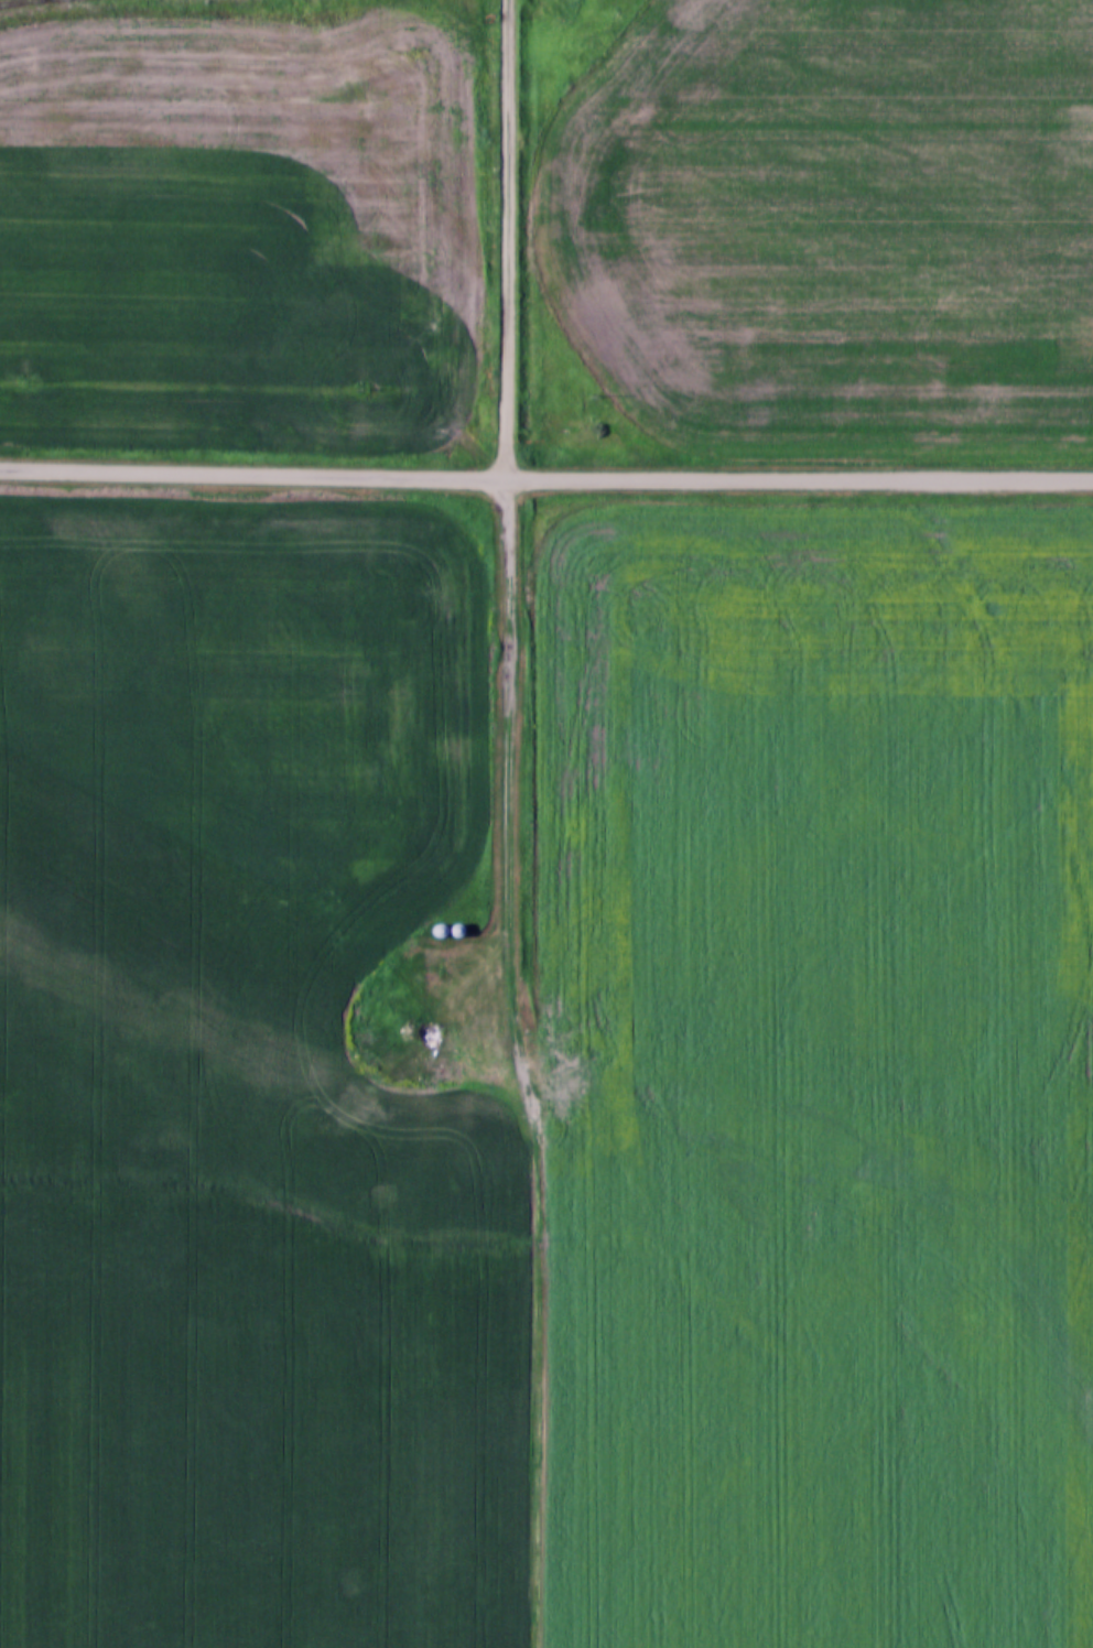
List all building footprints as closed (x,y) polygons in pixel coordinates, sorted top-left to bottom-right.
[(433,927),(437,935),(446,930),(443,923),(433,927)]
